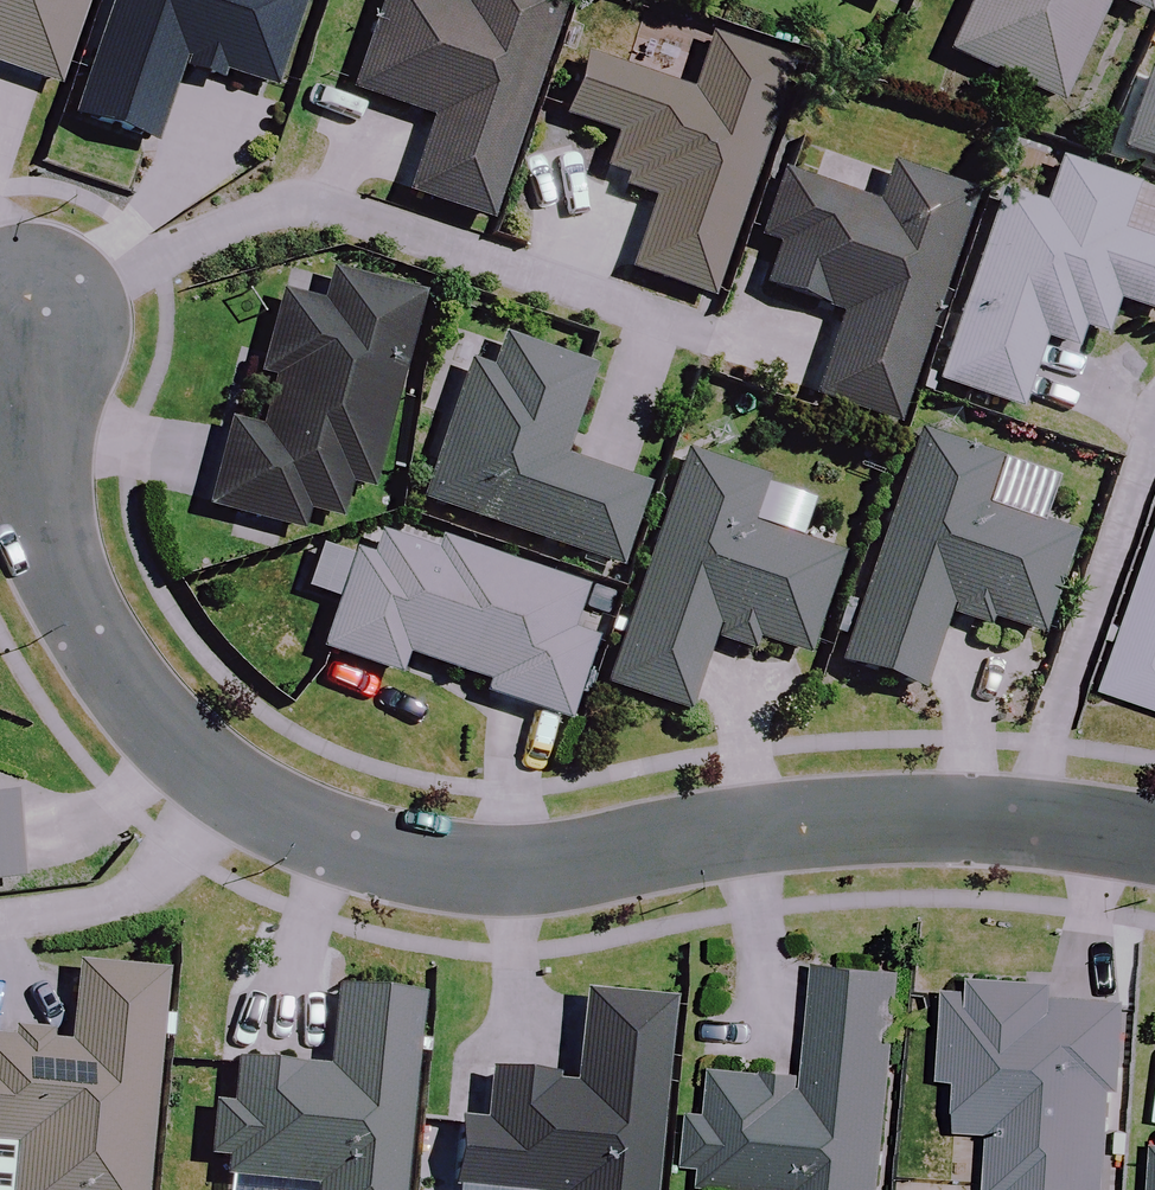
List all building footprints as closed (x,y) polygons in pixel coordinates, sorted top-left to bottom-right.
[(94,0),(0,0),(0,76),(60,97),(94,0)] [(78,103),(72,122),(149,149),(178,67),(266,98),(301,0),(115,0),(78,103)] [(465,14),(422,0),(385,0),(352,99),(433,126),(408,200),(485,226),(560,0),(470,0),(465,14)] [(891,9),(895,0),(871,0),(891,9)] [(946,56),(1056,107),(1104,2),(1141,19),(1149,0),(972,0),(946,56)] [(791,67),(711,39),(691,97),(582,60),(562,119),(616,137),(603,176),(658,195),(631,274),(711,301),(791,67)] [(1147,73),(1119,154),(1154,166),(1154,75),(1147,73)] [(1057,164),(1041,210),(999,195),(933,385),(1016,414),(1041,340),(1074,351),(1081,331),(1100,338),(1112,302),(1154,317),(1154,249),(1151,248),(1154,236),(1154,198),(1057,164)] [(966,196),(891,172),(878,211),(785,181),(751,286),(844,316),(814,406),(889,431),(966,196)] [(420,294),(331,273),(323,310),(281,300),(250,429),(231,424),(210,511),(302,533),(307,513),(340,521),(349,482),(373,488),(420,294)] [(589,374),(503,344),(492,378),(470,370),(422,507),(610,573),(638,492),(558,464),(589,374)] [(993,466),(915,440),(840,667),(918,693),(943,614),(1037,645),(1072,541),(979,510),(993,466)] [(762,482),(686,455),(605,691),(681,717),(710,632),(805,664),(840,562),(746,530),(762,482)] [(355,532),(347,559),(300,545),(288,585),(335,599),(318,653),(397,677),(403,657),(486,682),(481,697),(566,722),(590,645),(564,637),(579,590),(426,543),(423,552),(355,532)] [(1106,692),(1154,707),(1154,537),(1106,692)] [(15,883),(7,796),(0,797),(0,885),(15,883)] [(78,968),(70,1048),(0,1042),(0,1147),(19,1148),(15,1189),(139,1189),(160,975),(78,968)] [(821,968),(810,1078),(710,1068),(698,1189),(877,1189),(899,975),(821,968)] [(955,981),(946,1083),(962,1084),(958,1136),(997,1140),(993,1189),(1105,1189),(1120,1004),(1052,998),(1052,989),(955,981)] [(338,990),(331,1067),(237,1058),(224,1182),(306,1189),(396,1189),(415,997),(338,990)] [(584,1000),(578,1082),(491,1075),(486,1130),(459,1128),(455,1177),(563,1186),(562,1189),(649,1189),(664,1007),(584,1000)]
